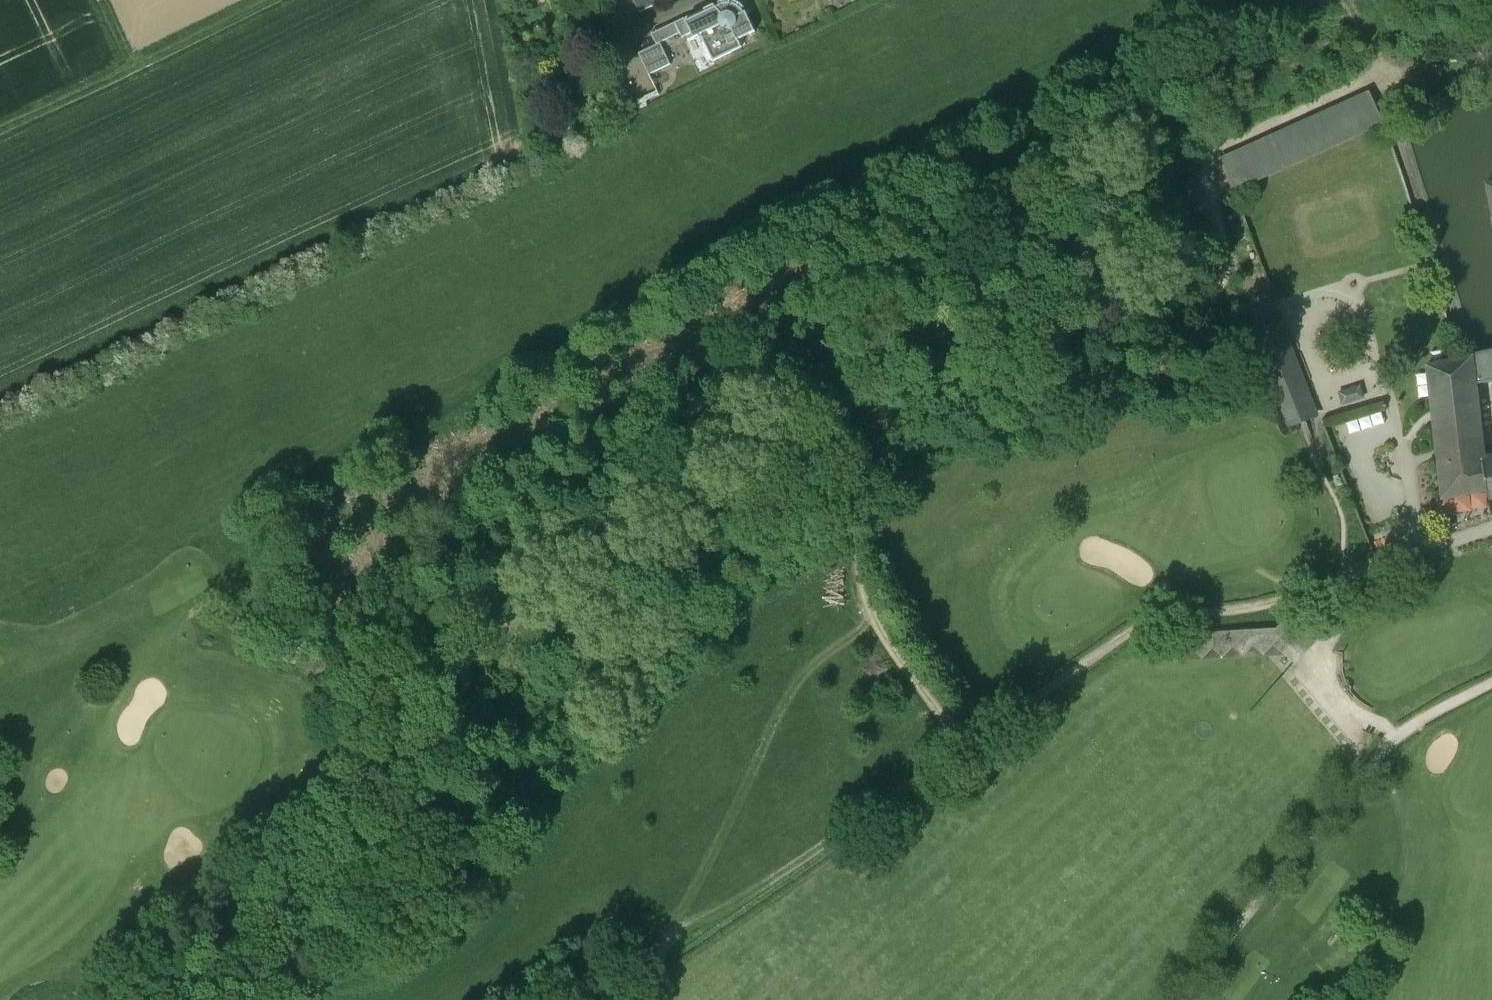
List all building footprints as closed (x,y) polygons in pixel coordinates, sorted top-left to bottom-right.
[(657,0),(634,0),(640,13),(659,4),(657,0)] [(716,8),(711,5),(684,18),(691,34),(693,38),(700,35),(713,61),(742,47),(738,40),(756,32),(746,12),(745,12),(743,9),(745,7),(740,3),(735,1),(731,0),(724,0),(718,2),(720,6),(716,8)] [(682,38),(691,34),(684,18),(675,23),(680,33),(682,38)] [(660,43),(680,33),(675,23),(651,34),(657,44),(660,43)] [(670,64),(660,43),(657,44),(638,53),(648,75),(670,64)] [(1369,93),(1221,160),(1234,190),(1382,124),(1369,93)] [(1316,415),(1280,323),(1251,335),(1287,426),(1316,415)] [(1483,460),(1474,383),(1491,381),(1491,351),(1426,364),(1441,496),(1485,488),(1487,497),(1491,497),(1491,459),(1483,460)] [(1276,632),(1154,642),(1143,654),(1151,662),(1306,650),(1315,640),(1294,623),(1288,631),(1282,626),(1276,632)]
